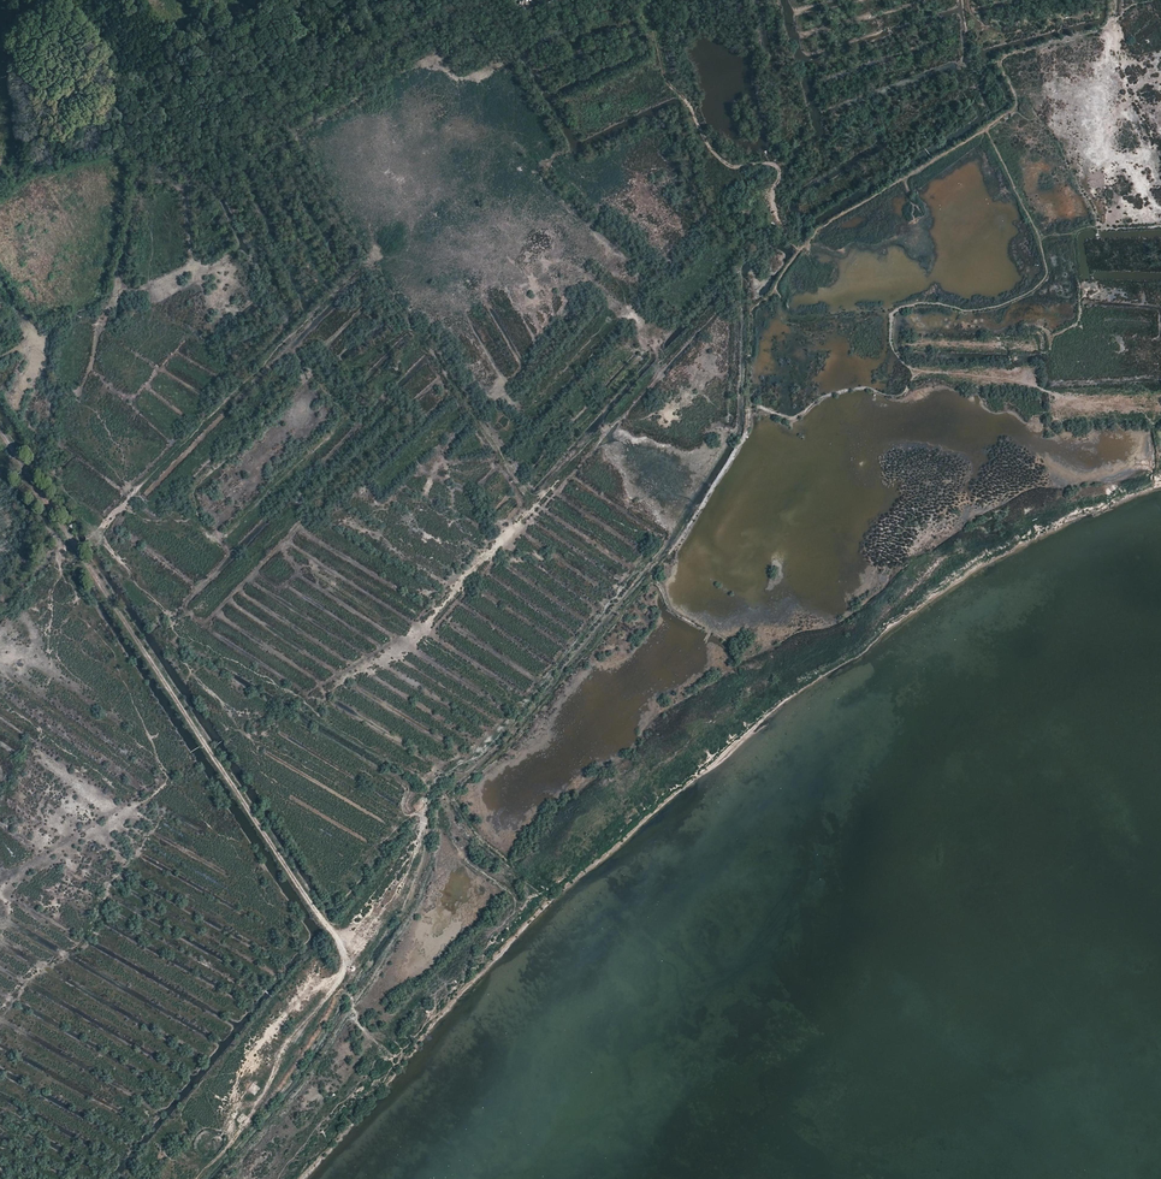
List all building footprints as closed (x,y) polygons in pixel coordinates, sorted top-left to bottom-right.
[(253,1082),(248,1090),(255,1095),(261,1088),(253,1082)]
